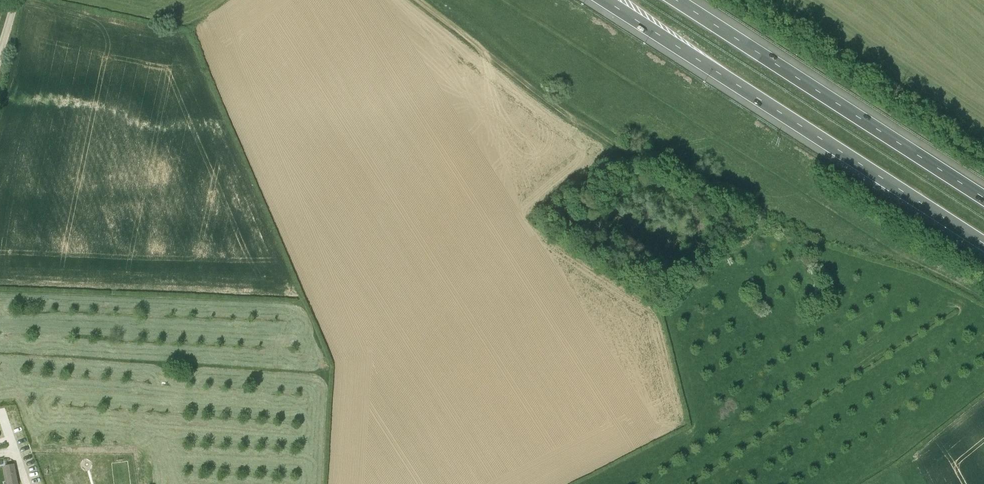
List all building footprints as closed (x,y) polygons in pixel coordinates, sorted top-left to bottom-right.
[(15,465),(6,466),(9,483),(19,483),(15,465)]
